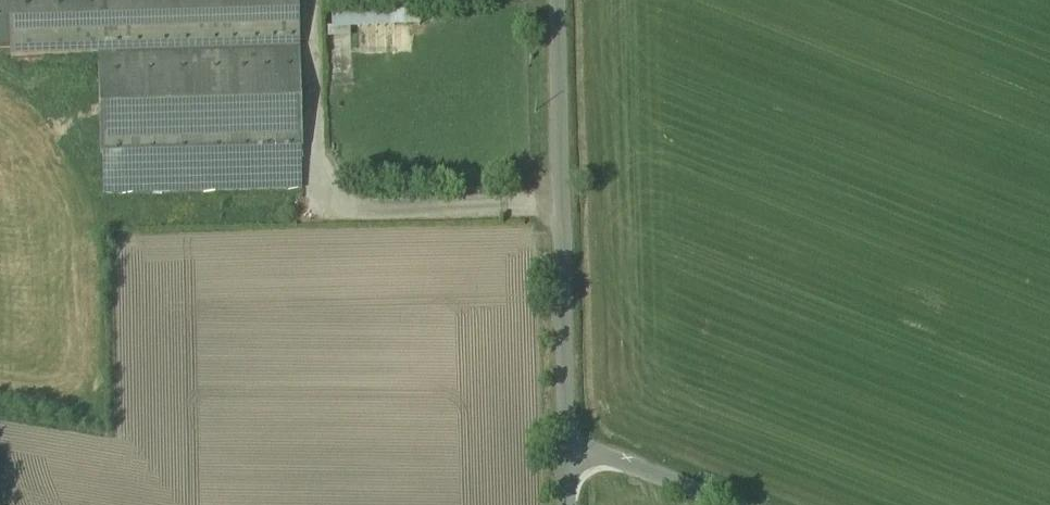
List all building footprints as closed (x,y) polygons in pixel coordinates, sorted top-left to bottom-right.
[(298,52),(297,0),(7,0),(8,57),(97,55),(298,52)] [(417,6),(330,9),(330,30),(417,27),(417,6)] [(103,197),(300,191),(298,52),(97,55),(103,197)]
